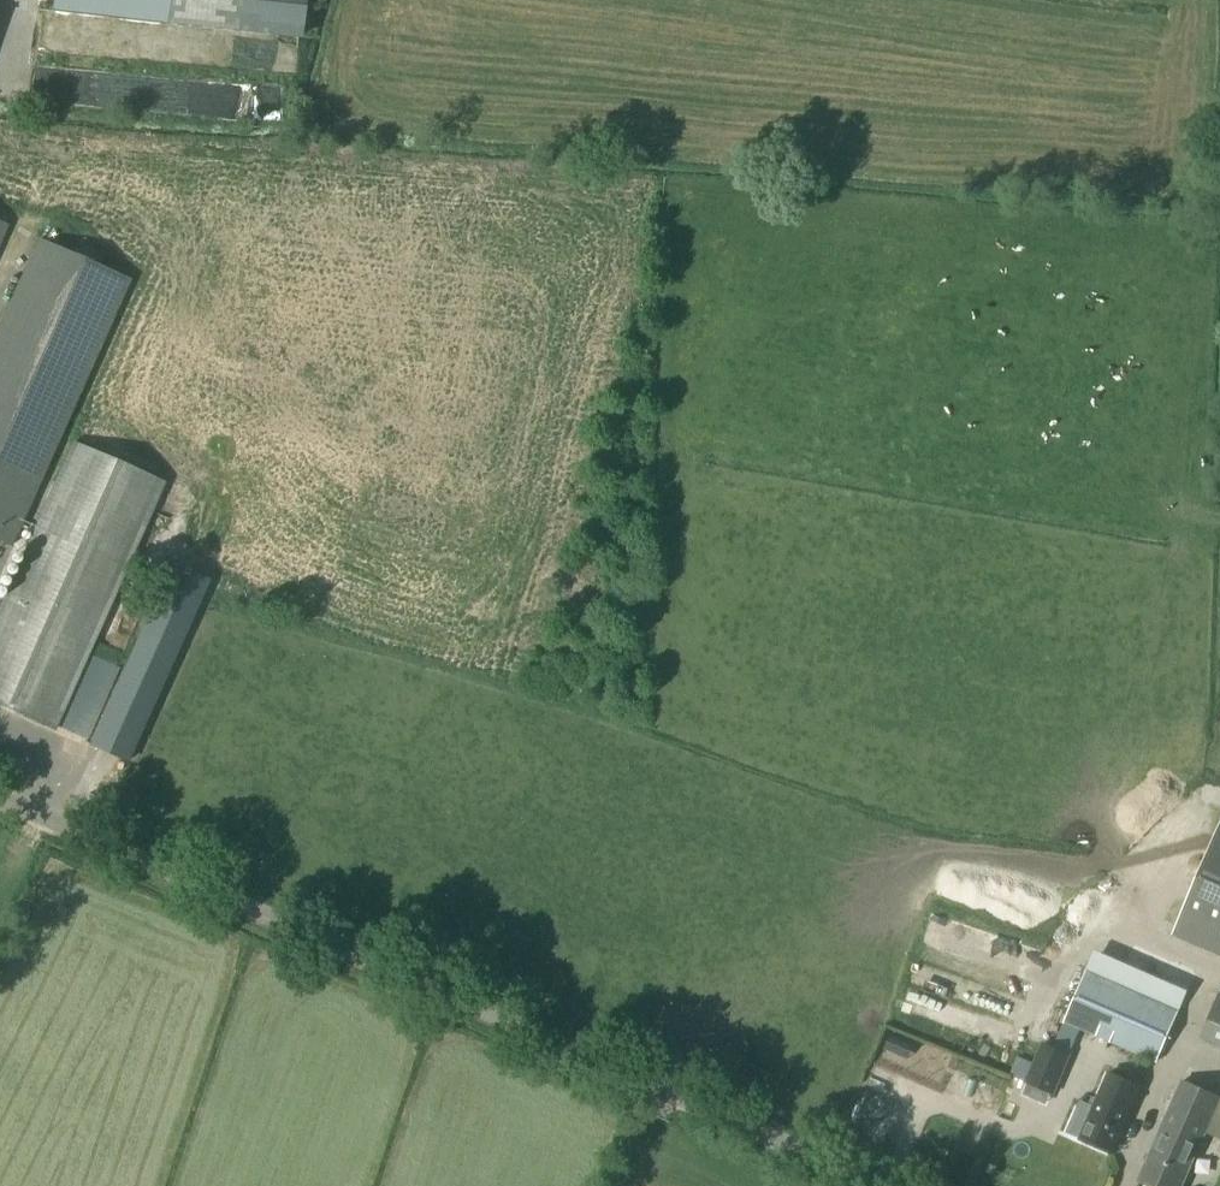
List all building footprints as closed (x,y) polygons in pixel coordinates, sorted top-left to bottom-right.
[(164,21),(167,0),(55,0),(54,9),(164,21)] [(129,282),(37,241),(0,325),(0,540),(11,545),(129,282)] [(163,484),(72,444),(0,606),(0,701),(56,726),(163,484)] [(137,680),(149,653),(132,645),(120,673),(137,680)] [(1177,932),(1219,951),(1219,834),(1177,932)] [(1099,952),(1067,1024),(1157,1064),(1189,992),(1099,952)] [(1219,1041),(1219,998),(1204,1034),(1219,1041)] [(1045,1044),(1028,1082),(1055,1093),(1071,1056),(1045,1044)] [(1082,1101),(1068,1133),(1082,1139),(1112,1153),(1113,1151),(1141,1087),(1111,1073),(1096,1107),(1082,1101)] [(1140,1181),(1152,1185),(1182,1185),(1206,1131),(1219,1138),(1219,1097),(1183,1081),(1140,1181)]
